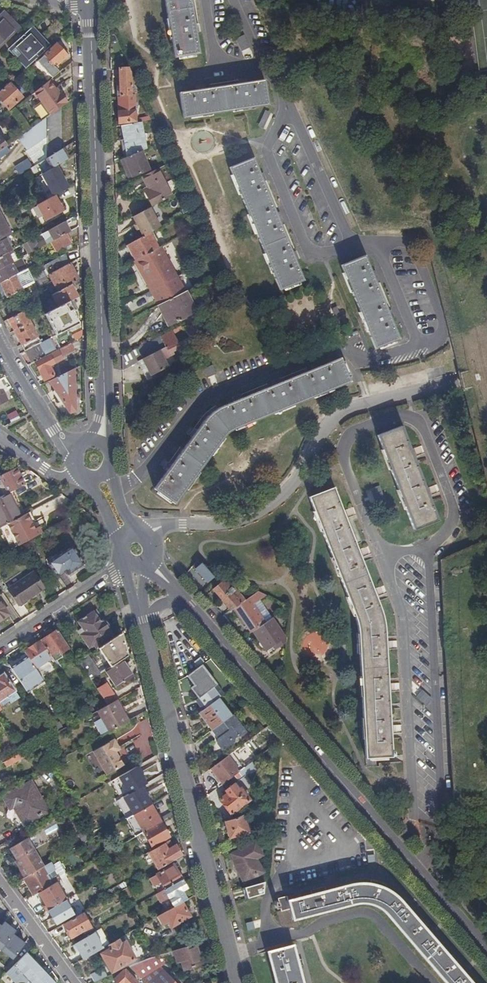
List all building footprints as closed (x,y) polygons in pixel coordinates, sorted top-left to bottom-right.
[(199,52),(195,31),(194,22),(190,0),(164,0),(173,56),(199,52)] [(20,28),(7,15),(0,23),(0,47),(20,28)] [(32,27),(15,43),(19,48),(37,31),(32,27)] [(24,52),(18,58),(26,67),(50,45),(37,31),(19,48),(24,52)] [(236,38),(239,50),(247,48),(244,36),(236,38)] [(19,48),(15,43),(9,48),(13,53),(19,48)] [(50,75),(61,67),(58,64),(67,55),(56,43),(37,61),(50,75)] [(13,53),(18,58),(24,52),(19,48),(13,53)] [(52,77),(63,69),(61,67),(50,75),(52,77)] [(116,86),(117,97),(119,96),(133,94),(140,93),(129,67),(116,68),(116,77),(119,76),(119,86),(116,86)] [(182,116),(267,103),(262,78),(247,80),(246,80),(237,81),(204,86),(195,88),(178,90),(182,116)] [(61,106),(68,102),(61,92),(59,94),(49,80),(35,91),(50,114),(61,106)] [(9,82),(0,90),(0,101),(7,109),(21,97),(9,82)] [(120,110),(117,111),(118,123),(135,120),(133,94),(119,96),(120,110)] [(50,114),(46,117),(47,136),(34,144),(34,145),(34,151),(62,133),(61,106),(50,114)] [(264,110),(258,126),(267,129),(273,113),(264,110)] [(123,125),(125,139),(126,143),(123,144),(125,157),(140,150),(145,149),(141,129),(140,122),(123,125)] [(34,151),(34,165),(37,164),(62,148),(62,133),(34,151)] [(55,166),(68,157),(63,147),(62,148),(37,164),(39,167),(47,162),(50,168),(55,166)] [(123,158),(120,159),(123,167),(126,166),(130,176),(142,172),(141,170),(147,167),(140,150),(125,157),(123,158)] [(226,160),(233,176),(236,184),(249,216),(253,224),(266,255),(269,263),(272,271),(280,289),(304,279),(296,260),(260,174),(250,150),(226,160)] [(25,159),(13,166),(18,175),(30,167),(25,159)] [(47,162),(39,167),(43,173),(50,168),(47,162)] [(41,174),(44,178),(53,195),(67,187),(55,166),(50,168),(43,173),(41,174)] [(171,196),(157,168),(142,176),(150,191),(145,193),(152,206),(171,196)] [(53,195),(44,178),(40,180),(44,187),(42,189),(48,198),(53,195)] [(48,198),(36,204),(44,219),(61,209),(53,195),(48,198)] [(11,234),(5,221),(0,224),(0,240),(8,236),(11,234)] [(43,240),(39,234),(35,237),(22,243),(27,253),(49,241),(66,232),(68,231),(63,221),(47,230),(51,236),(43,240)] [(49,241),(55,251),(71,243),(66,232),(49,241)] [(157,247),(154,242),(149,232),(135,240),(127,244),(135,260),(157,247)] [(3,253),(4,254),(11,250),(9,246),(12,244),(8,236),(0,240),(0,254),(3,253)] [(135,260),(133,261),(146,284),(149,290),(175,277),(171,270),(158,247),(157,247),(135,260)] [(11,250),(4,254),(0,256),(0,268),(16,259),(11,250)] [(6,297),(19,290),(21,289),(25,287),(39,279),(40,278),(48,274),(69,262),(64,253),(43,265),(45,269),(29,277),(28,274),(25,268),(0,281),(0,282),(0,283),(6,297)] [(376,349),(400,339),(392,319),(388,311),(376,281),(372,272),(365,255),(340,265),(376,349)] [(25,268),(20,257),(16,259),(0,268),(0,281),(25,268)] [(143,286),(146,284),(133,261),(130,262),(143,286)] [(48,274),(58,291),(70,284),(76,280),(71,271),(74,270),(69,262),(48,274)] [(313,281),(327,276),(324,270),(310,276),(313,281)] [(175,277),(149,290),(157,304),(158,304),(183,291),(175,277)] [(42,285),(39,279),(25,287),(28,292),(33,289),(34,290),(42,285)] [(52,294),(58,306),(68,301),(73,298),(77,296),(70,284),(58,291),(52,294)] [(194,312),(183,291),(158,304),(168,324),(194,312)] [(68,301),(72,309),(77,307),(73,298),(68,301)] [(78,323),(72,309),(68,301),(58,306),(44,314),(55,334),(78,323)] [(7,319),(24,351),(25,350),(40,342),(23,310),(7,319)] [(192,341),(204,323),(200,320),(184,329),(192,341)] [(136,361),(137,362),(141,369),(146,367),(149,375),(150,375),(167,367),(166,365),(174,361),(169,352),(179,347),(184,353),(189,346),(192,341),(184,329),(182,324),(174,328),(146,343),(136,348),(142,358),(136,361)] [(72,335),(75,340),(83,336),(82,329),(72,335)] [(57,350),(60,348),(53,335),(49,338),(56,350),(57,350)] [(40,342),(25,350),(31,363),(49,354),(51,353),(55,350),(56,350),(49,338),(40,342)] [(49,354),(49,355),(35,363),(44,380),(49,378),(54,375),(49,365),(62,359),(61,357),(75,350),(71,342),(60,348),(57,350),(56,350),(55,350),(51,353),(49,354)] [(164,347),(158,350),(161,356),(167,353),(164,347)] [(122,370),(137,362),(136,361),(142,358),(136,348),(123,355),(121,356),(121,370),(122,370)] [(154,489),(175,505),(227,435),(283,411),(335,390),(352,383),(342,358),(322,366),(314,369),(283,382),(274,385),(244,398),(236,401),(213,411),(198,431),(193,438),(173,464),(168,471),(154,489)] [(74,368),(49,380),(69,412),(76,410),(74,368)] [(15,410),(6,414),(9,422),(19,418),(15,410)] [(416,531),(441,522),(431,498),(428,491),(416,460),(413,452),(403,428),(379,438),(416,531)] [(165,469),(168,471),(173,464),(170,462),(165,469)] [(0,479),(7,492),(24,483),(15,467),(0,475),(0,478),(0,479)] [(390,750),(389,736),(389,727),(387,694),(387,685),(385,651),(384,643),(384,631),(380,609),(378,601),(375,596),(372,587),(360,557),(357,548),(345,518),(342,509),(333,486),(308,496),(352,607),(356,618),(357,627),(361,669),(366,765),(374,764),(373,755),(392,755),(392,750),(390,750)] [(8,493),(15,506),(18,505),(12,491),(8,493)] [(15,506),(8,493),(7,492),(0,496),(0,526),(6,523),(20,516),(15,506)] [(32,524),(26,513),(20,516),(6,523),(12,534),(32,524)] [(35,529),(32,524),(12,534),(15,539),(35,529)] [(72,546),(48,562),(57,576),(65,570),(67,573),(74,568),(76,571),(83,566),(82,564),(83,563),(72,546)] [(197,560),(192,563),(205,579),(211,574),(208,570),(212,567),(197,560)] [(8,589),(19,604),(38,592),(37,590),(43,586),(34,572),(8,589)] [(213,589),(231,609),(233,607),(258,590),(242,582),(234,589),(225,578),(213,589)] [(258,590),(233,607),(250,632),(252,630),(265,622),(257,610),(252,604),(259,599),(263,606),(275,598),(258,590)] [(263,606),(259,599),(252,604),(257,610),(265,622),(271,618),(263,606)] [(8,614),(0,602),(0,619),(8,614)] [(100,621),(102,620),(103,619),(97,608),(93,611),(100,621)] [(105,620),(102,620),(100,621),(93,611),(77,621),(84,631),(80,634),(88,647),(93,645),(95,649),(98,647),(114,637),(109,629),(109,627),(105,620)] [(265,622),(252,630),(265,650),(276,642),(279,646),(286,640),(286,639),(271,618),(265,622)] [(69,647),(57,629),(41,640),(50,655),(58,650),(61,652),(69,647)] [(121,658),(127,655),(121,632),(114,637),(98,647),(110,666),(121,658)] [(41,640),(24,651),(27,656),(41,677),(48,672),(44,666),(54,660),(50,655),(41,640)] [(100,673),(88,654),(78,661),(90,679),(100,673)] [(10,667),(26,691),(43,680),(41,677),(27,656),(10,667)] [(104,669),(104,670),(116,686),(132,675),(121,659),(110,666),(104,669)] [(194,699),(202,710),(217,698),(224,693),(201,664),(187,675),(194,684),(190,686),(198,696),(194,699)] [(15,690),(3,672),(0,674),(0,700),(15,690)] [(105,682),(96,688),(107,704),(116,699),(105,682)] [(0,700),(0,701),(2,704),(17,694),(15,690),(0,700)] [(230,715),(217,698),(202,710),(198,713),(211,730),(230,715)] [(107,704),(96,710),(108,731),(128,720),(116,699),(107,704)] [(230,715),(211,730),(217,738),(216,743),(222,750),(233,742),(234,738),(236,736),(240,736),(247,731),(243,727),(233,713),(230,715)] [(54,733),(48,723),(45,725),(52,735),(54,733)] [(106,773),(131,759),(118,735),(93,749),(106,773)] [(19,753),(3,761),(6,766),(26,755),(23,750),(19,753)] [(243,767),(232,752),(227,756),(238,771),(243,767)] [(238,771),(227,756),(210,768),(222,784),(238,771)] [(244,774),(253,768),(254,766),(250,762),(243,767),(238,771),(241,775),(244,774)] [(118,784),(129,803),(151,790),(140,771),(118,784)] [(221,785),(224,790),(227,793),(224,795),(219,799),(230,813),(249,799),(241,789),(240,788),(249,781),(244,774),(241,775),(238,771),(222,784),(221,785)] [(30,782),(1,798),(9,813),(38,796),(30,782)] [(46,810),(38,796),(9,813),(17,826),(46,810)] [(132,830),(131,831),(134,836),(135,835),(160,821),(150,804),(125,818),(132,830)] [(232,818),(224,820),(229,837),(248,831),(242,814),(232,818)] [(168,836),(160,821),(135,835),(140,843),(144,840),(147,839),(148,841),(151,846),(168,836)] [(21,867),(19,868),(23,877),(43,866),(27,837),(9,848),(21,867)] [(168,840),(147,852),(157,869),(181,855),(177,848),(174,850),(172,846),(168,840)] [(234,853),(238,860),(258,850),(253,842),(234,853)] [(258,850),(238,860),(240,864),(236,867),(244,881),(261,872),(253,858),(260,854),(258,850)] [(34,894),(51,884),(59,879),(49,862),(43,866),(23,877),(12,883),(17,889),(27,884),(34,894)] [(173,864),(155,874),(164,888),(181,879),(173,864)] [(164,888),(162,889),(173,906),(181,902),(186,899),(183,894),(188,891),(181,879),(164,888)] [(43,900),(41,902),(46,910),(47,910),(65,900),(65,899),(56,882),(39,893),(43,900)] [(461,967),(451,956),(428,929),(419,918),(402,900),(396,893),(391,890),(385,886),(379,885),(371,883),(364,883),(358,883),(350,884),(328,890),(314,893),(290,900),(289,896),(281,898),(281,901),(282,906),(283,909),(279,910),(279,911),(279,912),(282,925),(284,926),(297,927),(299,927),(300,926),(301,925),(299,918),(353,904),(362,902),(368,902),(372,903),(376,904),(381,907),(387,912),(448,982),(474,982),(461,967)] [(240,888),(242,899),(263,895),(261,884),(240,888)] [(127,887),(121,890),(129,904),(135,900),(127,887)] [(55,924),(73,914),(65,900),(47,910),(55,924)] [(181,902),(173,906),(156,916),(161,924),(167,921),(170,928),(189,916),(185,910),(181,902)] [(83,933),(91,928),(82,913),(63,924),(71,937),(81,931),(83,933)] [(421,916),(419,918),(428,929),(431,926),(421,916)] [(92,933),(74,943),(83,959),(101,948),(108,944),(109,944),(100,929),(92,933)] [(124,941),(120,944),(117,939),(109,944),(108,944),(110,948),(100,954),(111,971),(134,958),(124,941)] [(183,969),(201,963),(195,943),(161,954),(165,958),(174,955),(176,960),(180,958),(183,969)] [(269,952),(278,982),(305,982),(295,945),(269,952)] [(6,972),(16,982),(18,982),(20,982),(22,982),(23,982),(24,982),(26,982),(29,980),(32,982),(54,982),(56,982),(58,980),(52,971),(48,975),(41,967),(27,953),(6,972)] [(128,966),(144,982),(175,982),(159,966),(167,960),(165,958),(161,954),(151,957),(147,959),(128,966)] [(454,954),(451,956),(461,967),(463,965),(454,954)] [(90,975),(94,982),(96,982),(107,977),(103,968),(90,975)] [(107,977),(96,982),(110,982),(113,980),(116,982),(137,982),(125,969),(119,974),(117,972),(107,977)]
